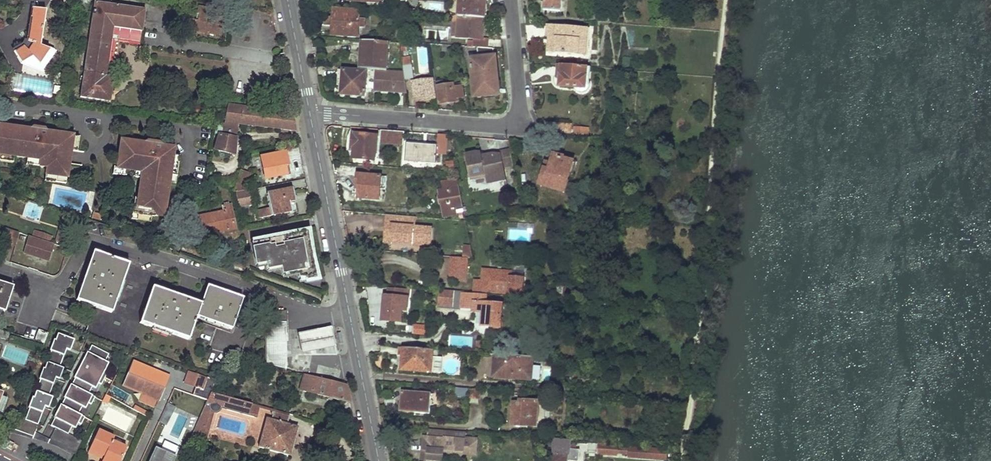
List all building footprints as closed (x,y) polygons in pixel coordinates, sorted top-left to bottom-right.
[(110,102),(118,46),(118,42),(119,36),(141,39),(145,9),(110,5),(111,0),(103,0),(103,3),(93,2),(80,98),(110,102)] [(485,18),(486,0),(460,0),(459,16),(460,16),(485,18)] [(561,11),(562,0),(546,0),(545,10),(561,11)] [(186,30),(218,35),(220,23),(221,18),(210,16),(212,8),(198,6),(196,14),(197,14),(196,21),(188,19),(187,23),(186,30)] [(31,58),(40,66),(51,52),(39,47),(45,11),(32,8),(25,46),(16,51),(23,62),(31,58)] [(325,21),(325,25),(332,25),(332,34),(358,35),(359,27),(364,27),(364,19),(360,19),(360,12),(333,10),(333,18),(326,17),(325,21)] [(460,16),(459,37),(475,38),(475,41),(469,41),(469,47),(478,47),(487,48),(488,39),(483,39),(485,18),(460,16)] [(553,54),(587,56),(589,29),(552,26),(551,38),(554,38),(553,54)] [(141,39),(119,36),(118,42),(140,44),(141,39)] [(362,56),(362,69),(377,70),(387,71),(388,42),(363,40),(362,56)] [(429,46),(418,46),(418,74),(429,74),(429,46)] [(471,58),(475,97),(487,95),(487,91),(499,89),(496,60),(491,61),(491,56),(493,55),(492,48),(487,48),(478,47),(479,57),(471,58)] [(51,52),(40,66),(43,69),(54,53),(51,52)] [(405,78),(414,78),(411,57),(402,58),(404,71),(405,78)] [(561,86),(585,88),(587,67),(563,64),(561,79),(561,86)] [(342,94),(365,95),(367,72),(339,69),(338,80),(338,85),(343,85),(342,94)] [(377,70),(375,90),(407,92),(405,78),(404,71),(387,71),(377,70)] [(12,91),(51,95),(53,80),(13,75),(12,91)] [(413,82),(415,98),(423,97),(423,99),(435,98),(433,79),(413,82)] [(438,87),(440,104),(457,101),(457,98),(464,97),(463,87),(454,88),(454,84),(438,87)] [(216,142),(213,149),(236,155),(237,123),(296,130),(295,126),(292,112),(272,110),(272,113),(228,106),(222,135),(218,135),(216,142)] [(555,132),(570,133),(571,125),(556,124),(555,132)] [(65,178),(69,151),(72,137),(44,133),(42,129),(38,129),(35,132),(30,131),(0,126),(0,154),(13,156),(26,158),(39,160),(38,167),(46,168),(45,175),(65,178)] [(574,135),(589,136),(589,129),(575,128),(574,135)] [(381,143),(404,145),(404,132),(382,130),(381,143)] [(353,158),(375,160),(377,136),(353,133),(352,148),(355,148),(353,158)] [(448,136),(439,135),(438,146),(438,148),(447,149),(448,136)] [(78,138),(72,137),(69,151),(76,152),(78,138)] [(146,145),(120,142),(116,168),(141,172),(141,175),(137,199),(135,213),(152,215),(164,217),(168,184),(172,157),(173,149),(160,147),(157,145),(157,143),(154,143),(151,146),(146,145)] [(405,160),(437,162),(437,153),(438,148),(438,146),(417,144),(417,143),(407,142),(405,160)] [(487,183),(506,179),(504,167),(513,165),(510,150),(500,151),(501,154),(492,154),(485,155),(484,153),(475,152),(466,155),(470,177),(485,173),(486,176),(487,183)] [(261,157),(266,180),(287,175),(285,166),(289,165),(286,152),(261,157)] [(0,154),(0,161),(12,163),(13,156),(0,154)] [(541,185),(565,192),(570,174),(573,163),(562,159),(562,158),(554,156),(551,165),(549,172),(544,171),(541,185)] [(179,158),(172,157),(168,184),(175,185),(179,158)] [(39,160),(26,158),(25,165),(38,167),(39,160)] [(450,163),(445,168),(446,171),(457,172),(455,163),(450,163)] [(234,188),(236,193),(245,191),(250,175),(240,171),(234,188)] [(65,178),(45,175),(44,182),(64,185),(65,178)] [(359,198),(379,200),(380,189),(381,177),(358,175),(357,189),(360,189),(359,198)] [(200,187),(215,190),(217,181),(204,176),(200,187)] [(458,179),(450,181),(451,188),(460,186),(458,179)] [(460,186),(451,188),(439,190),(440,196),(439,196),(440,205),(442,205),(444,217),(457,215),(456,207),(463,206),(460,186)] [(264,209),(258,209),(259,219),(266,217),(292,212),(289,202),(296,200),(293,188),(267,193),(271,207),(264,209)] [(236,193),(239,208),(248,206),(254,204),(251,190),(245,191),(236,193)] [(137,199),(134,198),(131,219),(151,222),(152,215),(135,213),(137,199)] [(199,217),(204,235),(236,229),(231,206),(223,207),(224,212),(199,217)] [(391,242),(431,245),(433,228),(415,226),(415,217),(390,215),(388,231),(392,231),(391,242)] [(19,233),(6,229),(1,241),(15,246),(19,233)] [(34,230),(32,236),(52,241),(53,235),(34,230)] [(312,281),(317,280),(309,244),(307,232),(252,243),(257,265),(264,264),(266,270),(280,268),(282,275),(298,272),(299,276),(312,281)] [(54,244),(29,236),(24,252),(49,260),(54,244)] [(66,248),(57,245),(55,254),(63,257),(66,248)] [(473,258),(471,248),(465,247),(464,257),(473,258)] [(94,307),(111,313),(129,265),(95,253),(90,267),(100,271),(99,274),(97,273),(95,280),(84,276),(79,292),(81,293),(79,302),(94,307)] [(467,258),(449,257),(448,282),(466,283),(467,258)] [(90,267),(88,266),(84,276),(95,280),(97,273),(99,274),(100,271),(90,267)] [(485,291),(522,295),(524,279),(511,278),(512,271),(484,268),(482,283),(475,282),(474,292),(485,293),(485,291)] [(6,312),(12,292),(4,289),(5,287),(3,286),(1,293),(0,293),(0,310),(6,312)] [(555,298),(565,299),(566,287),(559,287),(559,291),(555,290),(555,298)] [(196,317),(231,330),(242,301),(227,296),(228,293),(221,291),(220,293),(207,288),(201,304),(200,307),(196,317)] [(382,321),(401,323),(404,297),(409,298),(409,289),(388,288),(388,296),(387,303),(384,303),(382,321)] [(151,289),(139,323),(188,340),(196,317),(200,307),(190,303),(191,301),(187,299),(182,312),(179,311),(179,309),(174,307),(178,296),(162,290),(161,293),(151,289)] [(453,307),(455,290),(439,289),(438,306),(453,307)] [(455,290),(453,307),(460,308),(461,294),(462,291),(455,290)] [(461,294),(460,308),(474,309),(474,311),(484,312),(483,326),(494,326),(497,329),(501,329),(503,324),(501,320),(503,305),(486,303),(486,296),(461,294)] [(187,299),(178,296),(174,307),(179,309),(179,311),(182,312),(187,299)] [(538,299),(527,298),(526,305),(538,306),(538,299)] [(287,354),(286,312),(264,313),(265,335),(265,355),(265,364),(287,370),(287,354)] [(414,323),(413,333),(424,333),(424,324),(414,323)] [(330,327),(298,334),(302,354),(335,347),(330,327)] [(1,330),(0,333),(0,339),(8,341),(10,333),(1,330)] [(39,330),(35,340),(44,343),(48,333),(39,330)] [(8,341),(15,343),(18,335),(10,333),(8,341)] [(57,374),(60,376),(63,369),(59,367),(66,349),(67,347),(71,349),(74,340),(57,334),(55,340),(51,351),(44,369),(40,380),(33,398),(29,408),(25,420),(16,417),(12,429),(33,437),(35,432),(44,407),(45,404),(49,405),(52,397),(49,396),(55,378),(57,374)] [(78,414),(82,408),(85,402),(88,404),(91,405),(95,398),(89,394),(92,388),(95,382),(99,384),(102,385),(109,371),(106,370),(103,368),(105,362),(109,355),(92,346),(88,353),(88,355),(89,356),(78,378),(76,377),(75,379),(72,386),(73,387),(68,398),(66,397),(65,398),(61,406),(63,407),(57,418),(56,417),(55,418),(51,426),(56,428),(50,440),(63,446),(76,453),(82,441),(68,434),(72,427),(75,422),(78,423),(81,425),(85,418),(78,414)] [(404,347),(402,367),(412,367),(412,365),(415,366),(415,371),(437,373),(438,362),(434,362),(434,358),(438,358),(438,350),(404,347)] [(78,378),(89,356),(88,355),(88,353),(87,353),(75,376),(74,378),(75,379),(76,377),(78,378)] [(495,355),(493,375),(508,376),(508,373),(513,373),(512,380),(534,382),(534,358),(495,355)] [(163,364),(148,358),(145,367),(159,373),(163,364)] [(438,358),(434,358),(434,362),(438,362),(437,373),(442,373),(442,365),(442,359),(438,358)] [(134,362),(125,386),(159,400),(168,377),(159,373),(145,367),(134,362)] [(189,372),(185,383),(203,389),(206,378),(189,372)] [(301,389),(350,402),(347,385),(305,374),(301,389)] [(68,398),(73,387),(72,386),(70,385),(65,396),(64,398),(65,398),(66,397),(68,398)] [(455,396),(469,398),(469,389),(456,388),(455,396)] [(470,403),(479,404),(479,399),(480,390),(471,389),(470,403)] [(489,390),(480,390),(479,399),(488,399),(489,390)] [(202,391),(200,398),(207,401),(211,394),(202,391)] [(401,391),(401,400),(414,401),(414,413),(430,414),(432,393),(401,391)] [(207,401),(192,438),(207,441),(215,413),(216,413),(217,413),(219,413),(221,412),(222,411),(222,410),(223,409),(258,418),(261,406),(211,393),(211,394),(207,401)] [(107,405),(110,398),(106,395),(102,401),(102,402),(107,405)] [(414,401),(401,400),(401,412),(414,413),(414,401)] [(540,402),(520,400),(520,403),(515,402),(513,425),(538,427),(540,402)] [(168,425),(176,406),(167,402),(159,421),(168,425)] [(55,418),(56,417),(57,418),(63,407),(61,406),(60,405),(54,418),(55,418)] [(147,411),(136,405),(134,409),(145,415),(147,411)] [(290,415),(275,410),(273,420),(268,418),(259,448),(290,457),(294,446),(299,427),(288,424),(290,415)] [(179,440),(189,418),(179,414),(170,435),(179,440)] [(40,441),(52,445),(64,450),(75,455),(76,453),(63,446),(50,440),(35,432),(33,437),(12,429),(10,433),(19,435),(26,437),(40,441)] [(428,429),(428,438),(425,438),(424,449),(423,459),(425,459),(424,460),(430,460),(430,459),(444,460),(446,437),(457,438),(464,438),(465,432),(428,429)] [(126,448),(112,442),(114,437),(98,431),(91,447),(105,454),(104,457),(102,460),(120,460),(126,448)] [(228,434),(219,433),(219,441),(228,442),(228,434)] [(569,451),(570,440),(554,439),(553,460),(567,460),(569,451)] [(9,449),(17,453),(20,448),(12,443),(9,449)] [(632,447),(588,444),(587,453),(617,455),(617,454),(628,455),(628,457),(667,460),(667,452),(632,447)] [(105,454),(91,447),(89,450),(104,457),(105,454)] [(156,447),(152,456),(164,460),(174,460),(176,457),(156,447)] [(569,451),(567,460),(575,460),(576,452),(569,451)]
